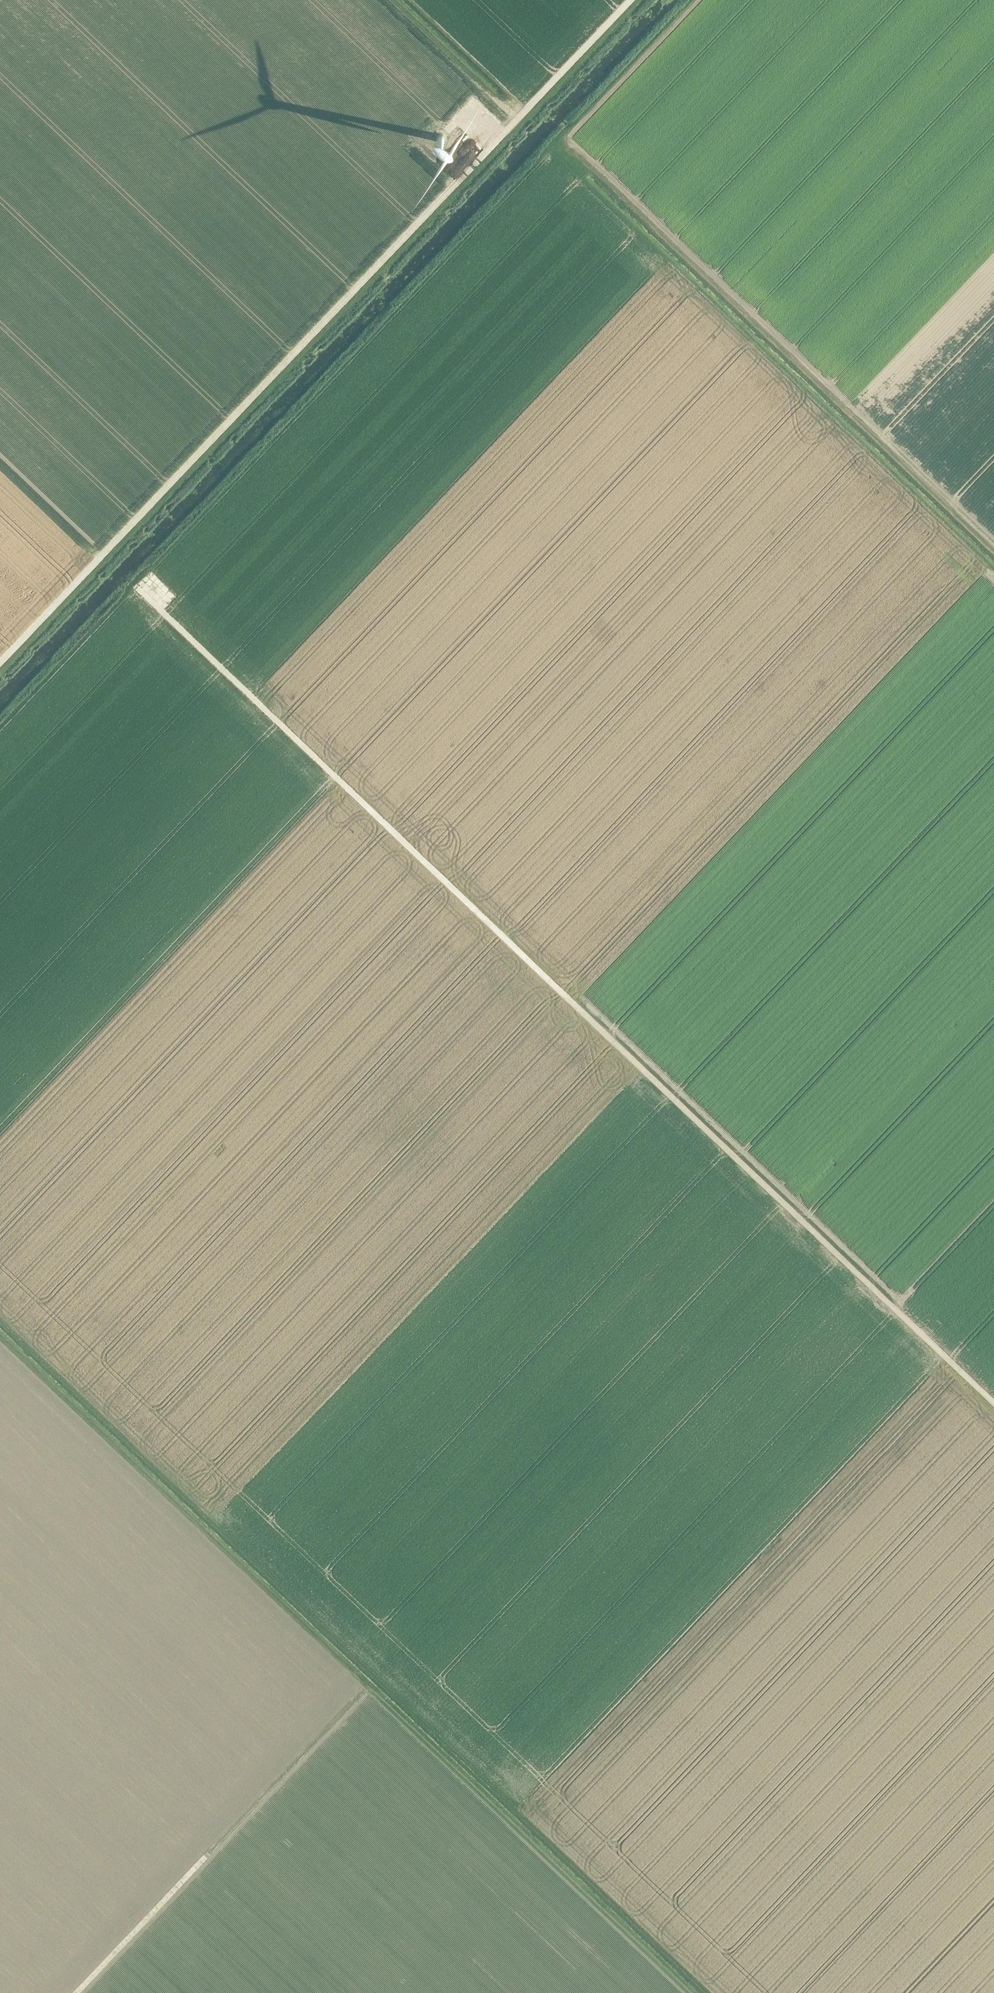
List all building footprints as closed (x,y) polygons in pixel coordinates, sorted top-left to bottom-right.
[(445,139),(445,138),(445,137),(444,137),(444,136),(443,136),(443,135),(442,135),(441,134),(440,134),(439,135),(438,135),(438,136),(437,136),(437,137),(436,138),(436,139),(437,140),(437,141),(438,141),(438,142),(439,142),(439,143),(440,143),(441,143),(442,143),(442,142),(443,142),(443,141),(444,141),(444,140),(445,140),(445,139)]
